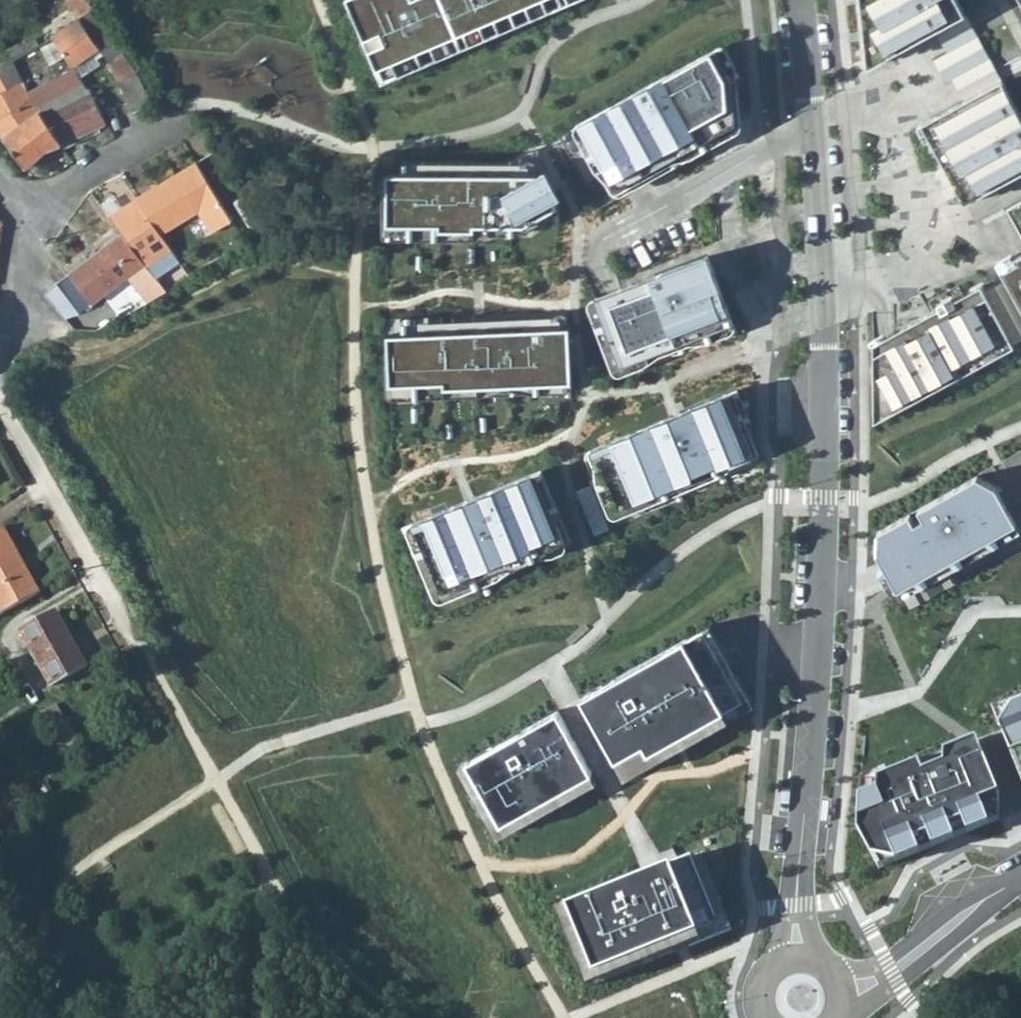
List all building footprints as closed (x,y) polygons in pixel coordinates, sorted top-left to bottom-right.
[(138,73),(135,68),(125,54),(93,10),(86,0),(66,0),(78,19),(51,34),(52,37),(68,63),(70,66),(72,69),(99,50),(110,64),(109,65),(119,81),(134,111),(152,103),(151,101),(142,81),(138,73)] [(377,68),(536,0),(348,0),(377,68)] [(892,53),(934,31),(964,14),(957,0),(855,0),(863,69),(892,53)] [(946,52),(976,36),(974,32),(964,14),(934,31),(946,52)] [(987,56),(976,36),(946,52),(940,55),(953,79),(989,60),(987,56)] [(716,48),(580,122),(616,186),(723,128),(736,121),(733,76),(716,48)] [(945,83),(952,80),(953,79),(940,55),(932,60),(945,83)] [(39,109),(30,102),(12,58),(11,56),(0,61),(0,135),(24,169),(27,168),(46,150),(61,144),(39,109)] [(989,60),(953,79),(952,80),(959,94),(963,101),(1000,81),(998,76),(989,60)] [(61,144),(105,123),(72,69),(70,66),(27,94),(30,102),(39,109),(61,144)] [(964,204),(1020,173),(1020,119),(1000,81),(963,101),(929,119),(920,124),(964,204)] [(229,221),(196,161),(133,198),(159,235),(198,211),(211,232),(229,221)] [(387,171),(387,223),(438,224),(438,229),(475,229),(475,224),(524,224),(558,206),(540,173),(387,171)] [(133,198),(107,213),(121,232),(153,274),(177,261),(159,235),(133,198)] [(121,232),(58,283),(79,310),(81,313),(127,277),(138,291),(111,308),(118,320),(166,291),(121,232)] [(997,266),(1005,280),(983,292),(980,285),(873,343),(873,422),(946,383),(1020,342),(1020,253),(997,266)] [(635,283),(594,298),(619,366),(732,322),(707,256),(635,283)] [(79,310),(58,283),(46,296),(67,320),(79,310)] [(568,326),(386,333),(389,385),(443,383),(443,388),(571,384),(568,326)] [(675,415),(591,449),(615,508),(751,452),(728,394),(675,415)] [(896,589),(1013,523),(991,483),(970,472),(873,524),(873,548),(896,589)] [(531,473),(412,521),(441,590),(509,562),(506,557),(532,546),(535,552),(559,542),(531,473)] [(5,525),(0,528),(0,603),(7,615),(42,590),(5,525)] [(54,687),(89,666),(58,612),(23,632),(54,687)] [(714,707),(675,638),(573,694),(608,755),(635,740),(640,748),(714,707)] [(1020,786),(1020,698),(989,711),(1020,786)] [(583,769),(547,710),(453,763),(489,823),(583,769)] [(849,829),(873,867),(989,818),(993,792),(970,735),(855,782),(849,829)] [(693,853),(554,905),(584,979),(726,926),(693,853)]
